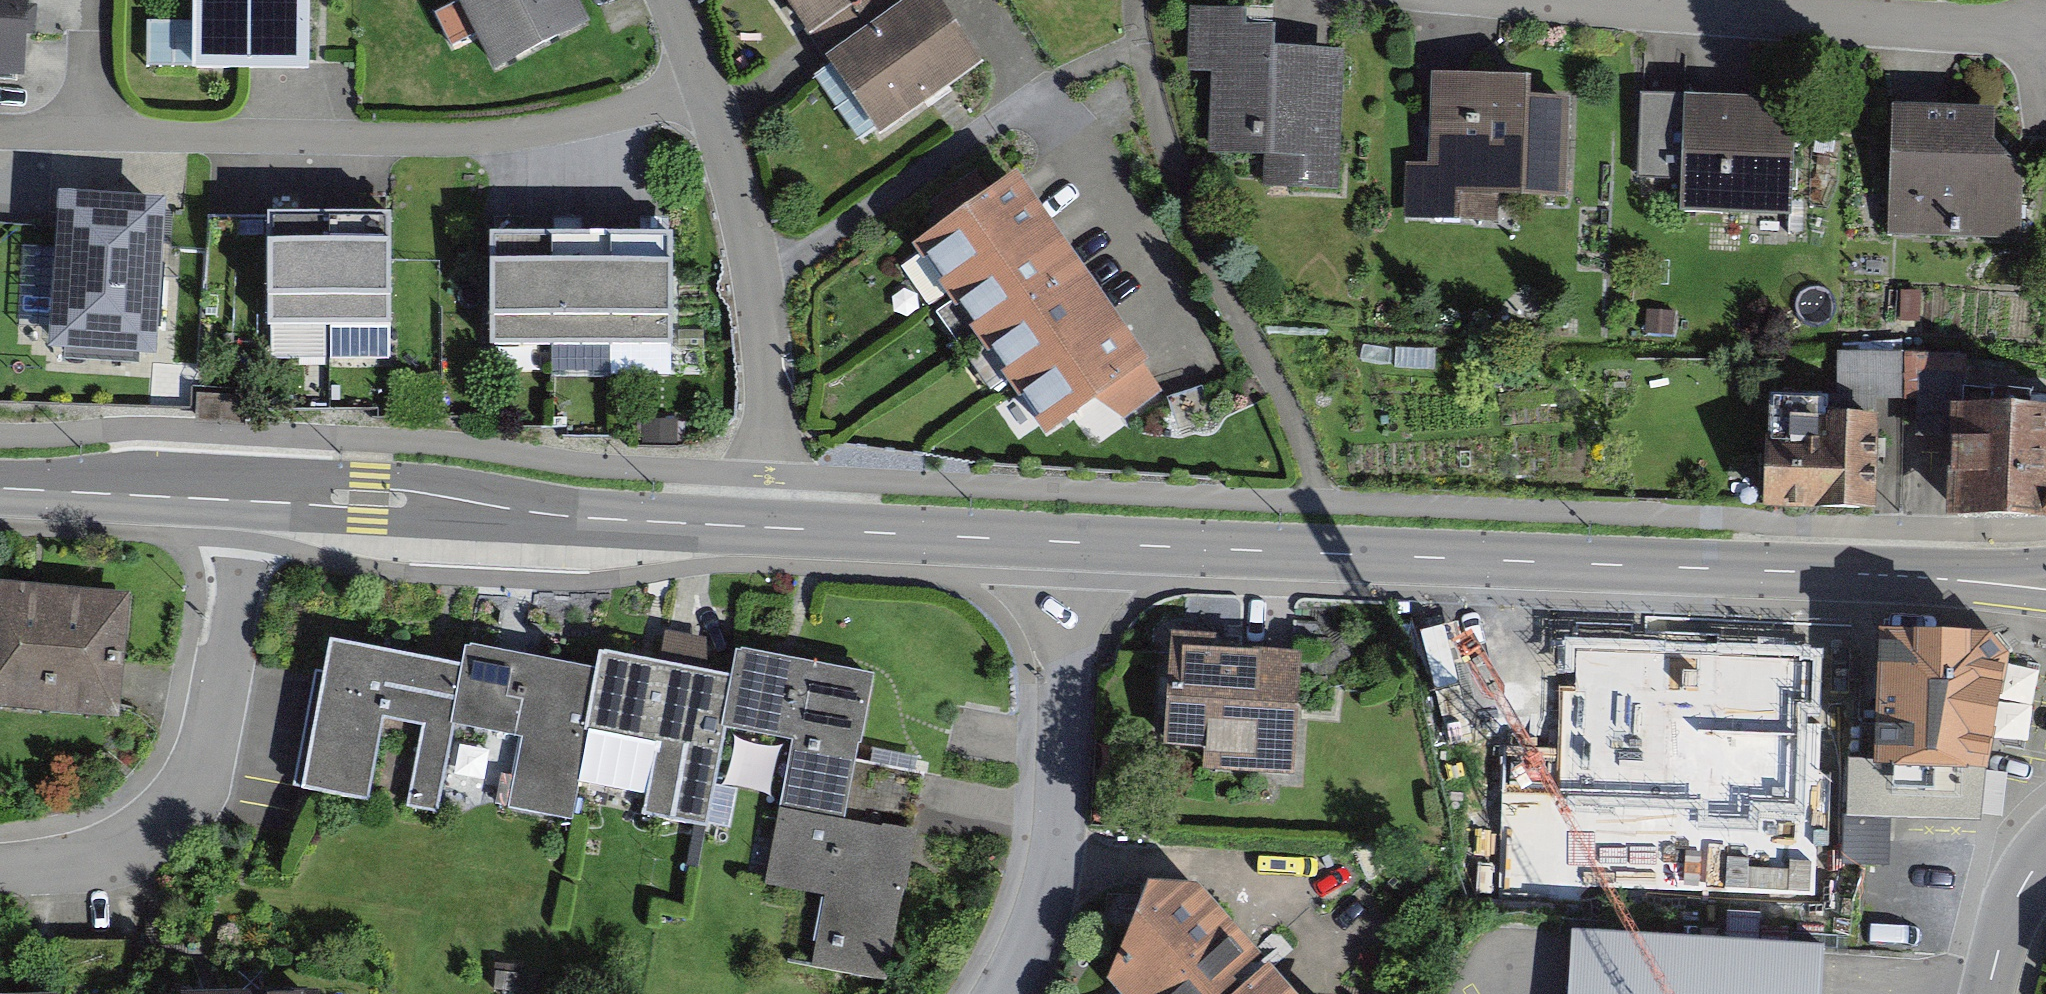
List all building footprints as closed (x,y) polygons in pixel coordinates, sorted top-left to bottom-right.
[(46,98),(47,0),(0,0),(0,98),(46,98)] [(203,77),(335,74),(333,0),(202,0),(203,77)] [(618,36),(601,0),(470,0),(510,86),(618,36)] [(812,33),(859,0),(788,0),(812,33)] [(936,0),(913,0),(827,62),(882,137),(983,64),(936,0)] [(1268,11),(1203,10),(1202,76),(1226,76),(1224,161),(1271,162),(1270,195),(1353,196),(1355,49),(1303,48),(1303,24),(1268,23),(1268,11)] [(197,53),(195,21),(154,23),(156,56),(197,53)] [(1595,84),(1435,74),(1426,215),(1521,221),(1522,201),(1588,204),(1595,84)] [(1808,217),(1805,99),(1691,102),(1693,219),(1808,217)] [(2025,124),(1906,119),(1901,240),(2019,246),(2025,124)] [(1088,232),(1058,185),(944,259),(975,306),(1088,232)] [(188,368),(193,213),(63,209),(57,363),(188,368)] [(412,224),(347,225),(349,350),(413,349),(412,224)] [(347,225),(276,226),(277,351),(349,350),(347,225)] [(625,228),(563,229),(565,350),(626,349),(625,228)] [(692,228),(625,228),(626,349),(693,349),(692,228)] [(563,229),(496,230),(499,350),(565,350),(563,229)] [(1088,232),(975,306),(1002,351),(1118,277),(1088,232)] [(1149,325),(1118,277),(1002,351),(1035,399),(1149,325)] [(1149,325),(1035,399),(1067,448),(1181,374),(1149,325)] [(1903,391),(1906,346),(1849,342),(1846,388),(1903,391)] [(2045,514),(2045,396),(1970,394),(1967,512),(2045,514)] [(1914,511),(1916,419),(1780,415),(1778,507),(1914,511)] [(147,608),(4,591),(0,625),(0,717),(133,733),(147,608)] [(698,651),(631,637),(623,673),(602,769),(700,791),(694,814),(726,821),(744,737),(758,675),(728,668),(735,636),(703,629),(698,651)] [(2030,643),(1894,630),(1872,853),(1937,860),(1942,805),(2014,812),(2030,643)] [(1327,636),(1184,633),(1182,728),(1225,729),(1224,766),(1324,768),(1327,636)] [(1530,634),(1439,651),(1465,786),(1526,775),(1508,680),(1538,674),(1530,634)] [(357,638),(324,783),(389,798),(406,724),(473,739),(479,715),(490,668),(357,638)] [(623,673),(495,648),(479,715),(555,730),(540,807),(591,817),(623,673)] [(792,660),(763,655),(744,737),(814,752),(798,840),(835,848),(841,822),(946,844),(957,805),(883,790),(905,684),(792,660)] [(1869,670),(1718,658),(1708,777),(1859,790),(1869,670)] [(798,840),(785,897),(837,907),(822,978),(898,993),(914,993),(946,844),(841,822),(835,848),(798,840)] [(1260,934),(1224,894),(1181,892),(1179,941),(1130,983),(1131,993),(1192,993),(1260,934)] [(1645,928),(1642,993),(1867,993),(1870,938),(1645,928)] [(1260,934),(1192,993),(1284,993),(1300,980),(1260,934)] [(1300,980),(1284,993),(1313,993),(1300,980)]
